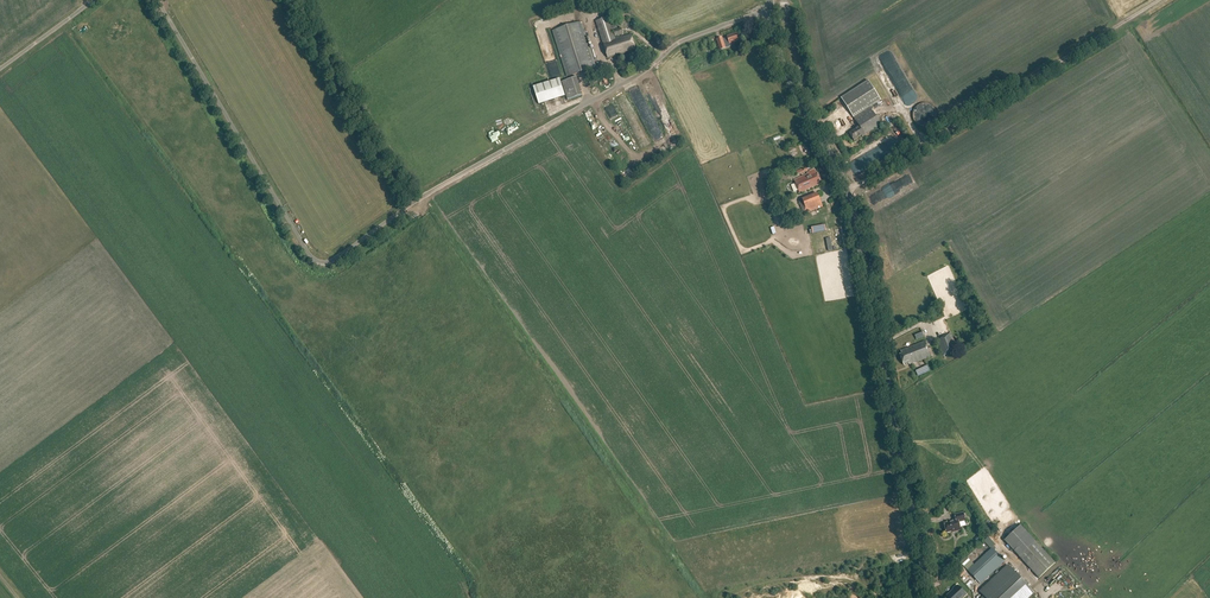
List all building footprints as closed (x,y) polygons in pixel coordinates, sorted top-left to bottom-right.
[(622,37),(617,38),(617,37),(614,38),(607,18),(596,21),(608,58),(631,51),(630,50),(636,48),(631,35),(622,37)] [(552,31),(567,76),(596,67),(581,22),(552,31)] [(722,37),(716,39),(720,50),(731,47),(730,44),(740,41),(737,33),(727,36),(727,37),(723,39),(722,37)] [(902,96),(914,90),(899,64),(888,71),(902,96)] [(579,75),(570,78),(570,79),(565,81),(571,97),(581,94),(581,91),(584,90),(579,75)] [(562,77),(535,84),(540,103),(567,96),(562,77)] [(859,126),(849,133),(854,141),(863,135),(863,136),(881,124),(869,106),(880,99),(868,80),(841,98),(853,118),(854,117),(859,126)] [(914,110),(913,114),(913,118),(914,121),(917,124),(920,126),(924,127),(927,127),(931,126),(934,123),(936,120),(937,116),(937,113),(935,109),(933,106),(930,104),(926,103),(922,103),(919,105),(916,107),(914,110)] [(796,173),(797,176),(809,172),(807,168),(803,169),(804,170),(796,173)] [(819,182),(821,182),(817,173),(812,175),(808,173),(794,179),(800,193),(806,191),(805,190),(820,184),(819,182)] [(767,178),(771,186),(775,184),(772,176),(767,178)] [(870,202),(883,195),(879,187),(866,194),(870,202)] [(798,201),(803,214),(823,207),(818,192),(802,199),(802,200),(798,201)] [(793,218),(794,220),(801,216),(799,211),(793,213),(795,217),(793,218)] [(788,222),(785,214),(777,217),(780,225),(788,222)] [(936,338),(943,356),(960,349),(953,331),(936,338)] [(900,353),(898,354),(902,364),(908,362),(908,364),(912,362),(912,363),(930,356),(924,340),(899,350),(900,353)] [(966,520),(964,512),(954,515),(956,520),(953,520),(953,521),(944,523),(946,533),(955,531),(955,532),(961,530),(959,522),(966,520)] [(1020,526),(1005,540),(1039,578),(1055,564),(1020,526)] [(988,537),(983,541),(990,549),(994,545),(988,537)] [(969,559),(962,565),(968,571),(980,584),(1005,561),(992,548),(974,565),(969,559)] [(980,592),(984,597),(982,597),(1028,597),(1034,593),(1008,565),(980,592)] [(1065,568),(1061,573),(1065,576),(1069,571),(1065,568)] [(1053,586),(1059,591),(1064,584),(1059,579),(1053,586)] [(948,596),(949,597),(960,597),(961,597),(965,594),(958,586),(957,587),(956,587),(954,589),(955,590),(948,596)]
